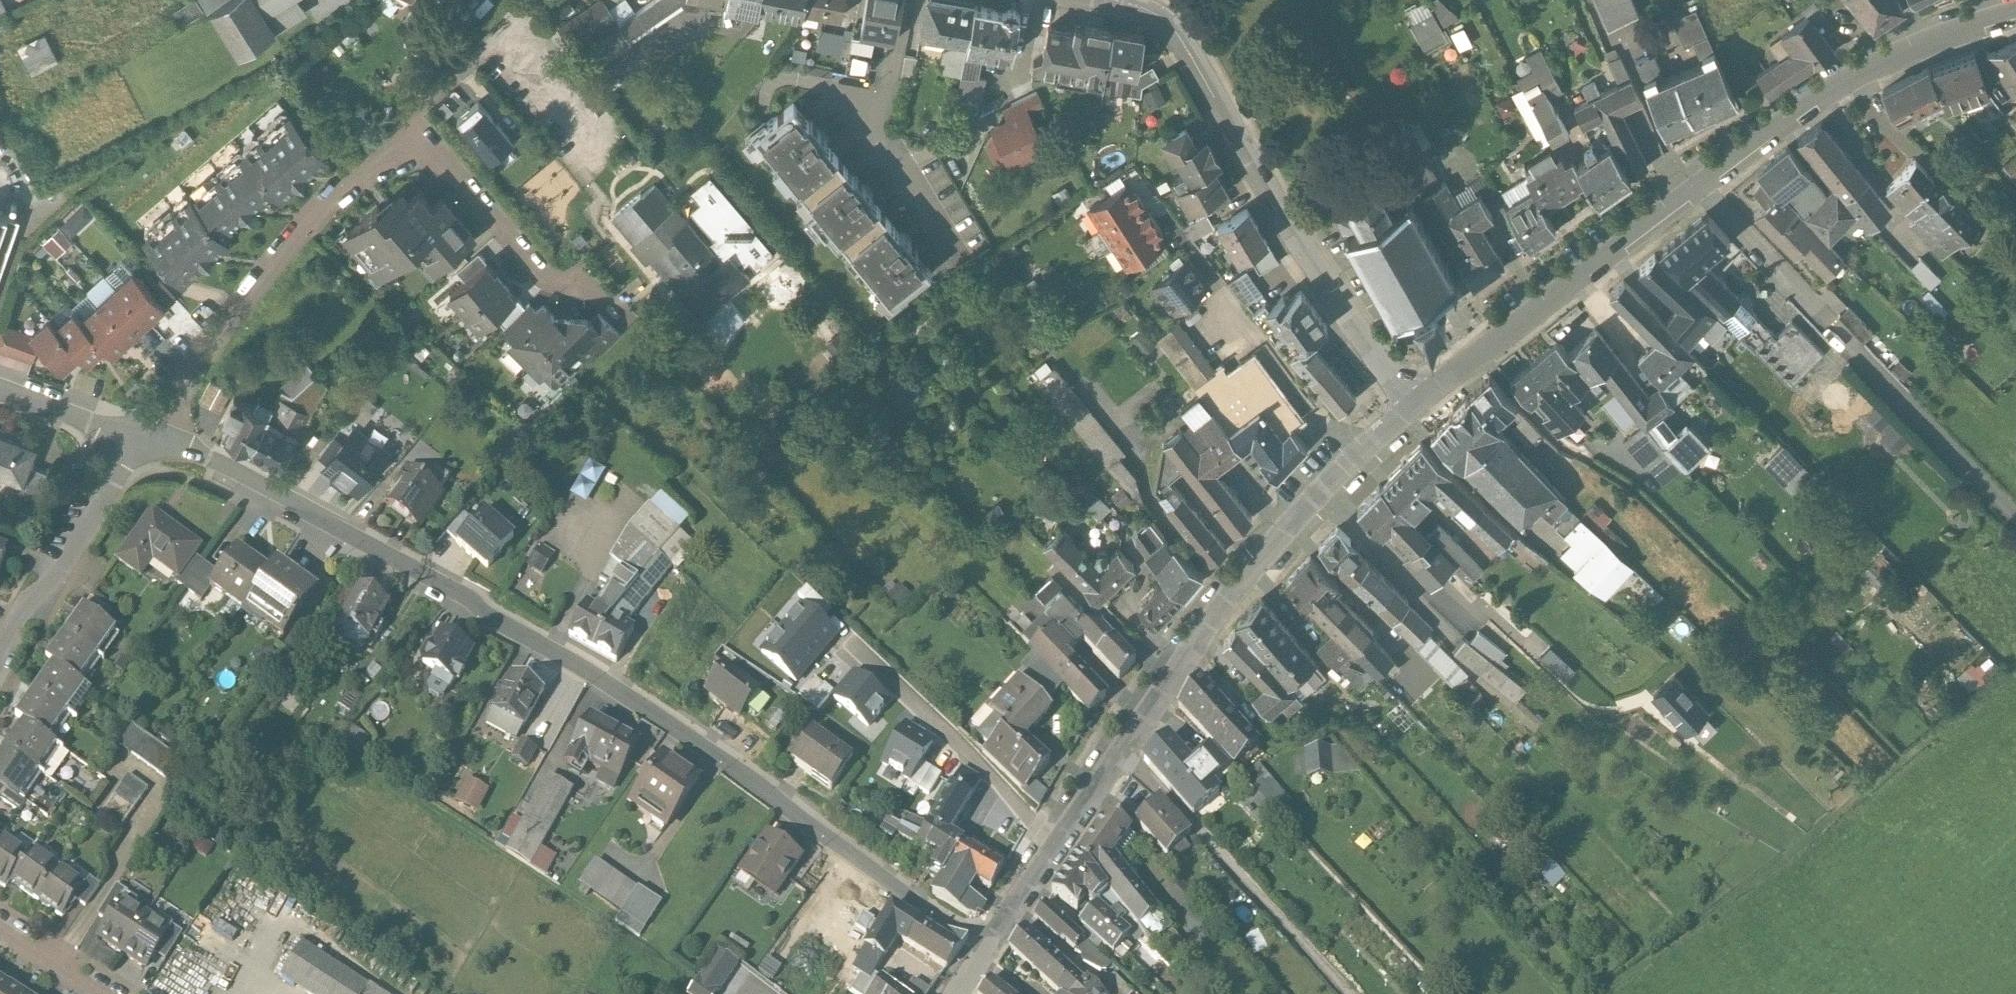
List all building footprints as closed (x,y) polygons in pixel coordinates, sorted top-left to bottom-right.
[(9,14),(2,0),(0,0),(0,18),(9,14)] [(196,0),(188,0),(175,8),(185,24),(204,12),(196,0)] [(210,10),(225,0),(204,0),(210,10)] [(258,0),(225,0),(210,10),(238,54),(277,30),(258,0)] [(277,30),(307,11),(299,0),(258,0),(277,30)] [(550,14),(557,22),(576,8),(570,0),(568,0),(550,14)] [(602,0),(597,0),(559,27),(573,47),(601,27),(605,33),(619,23),(608,8),(602,0)] [(608,8),(620,0),(602,0),(608,8)] [(628,0),(620,0),(608,8),(619,23),(635,12),(628,0)] [(679,0),(652,0),(635,12),(619,23),(630,39),(681,3),(679,0)] [(681,3),(683,7),(699,9),(701,0),(679,0),(681,3)] [(743,1),(757,4),(758,0),(725,0),(723,10),(737,13),(743,1)] [(757,4),(800,12),(803,0),(758,0),(757,4)] [(800,12),(817,15),(818,10),(843,15),(845,0),(803,0),(800,12)] [(861,32),(874,34),(896,38),(903,0),(867,0),(861,32)] [(966,47),(974,4),(951,0),(927,0),(921,32),(923,32),(962,40),(961,45),(966,47)] [(1408,9),(1414,20),(1410,22),(1426,51),(1450,38),(1429,0),(1424,0),(1408,9)] [(1639,12),(1634,0),(1599,0),(1610,25),(1639,12)] [(1903,5),(1899,0),(1847,0),(1869,30),(1903,5)] [(1003,10),(974,4),(966,47),(983,50),(1011,56),(1019,14),(1015,13),(1015,12),(1013,8),(1007,7),(1004,9),(1003,10)] [(1694,41),(1707,36),(1695,9),(1673,19),(1685,45),(1694,41)] [(1771,93),(1834,50),(1810,14),(1780,34),(1792,51),(1758,74),(1771,93)] [(630,39),(619,23),(605,33),(590,43),(604,62),(632,43),(629,39),(630,39)] [(1100,88),(1112,29),(1075,23),(1073,32),(1063,80),(1100,88)] [(1453,31),(1462,46),(1471,41),(1463,26),(1453,31)] [(1063,80),(1073,32),(1048,27),(1043,54),(1034,60),(1032,74),(1063,80)] [(846,28),(845,33),(841,53),(850,55),(852,43),(854,30),(854,29),(846,28)] [(845,33),(820,29),(817,49),(841,53),(845,33)] [(1112,29),(1100,88),(1126,93),(1130,73),(1137,74),(1145,36),(1112,29)] [(874,34),(861,32),(854,30),(852,43),(872,46),(874,34)] [(45,34),(19,48),(33,74),(60,59),(45,34)] [(1707,36),(1694,41),(1701,58),(1702,58),(1704,63),(1673,77),(1691,119),(1734,99),(1707,36)] [(1986,52),(1989,57),(2015,90),(2015,42),(1986,52)] [(966,47),(961,45),(943,50),(941,62),(963,66),(966,47)] [(983,50),(966,47),(963,66),(961,74),(978,77),(983,50)] [(867,55),(853,52),(850,67),(864,69),(867,55)] [(918,58),(906,55),(901,78),(913,81),(918,58)] [(1986,90),(1974,55),(1933,69),(1942,94),(1947,104),(1986,90)] [(1153,65),(1137,74),(1130,73),(1126,93),(1141,96),(1143,87),(1148,83),(1155,80),(1159,77),(1153,65)] [(1928,67),(1882,90),(1896,118),(1942,94),(1928,67)] [(978,77),(961,74),(957,95),(982,100),(986,79),(978,77)] [(1665,130),(1691,119),(1673,77),(1659,83),(1655,76),(1644,81),(1665,130)] [(1151,89),(1143,92),(1151,108),(1165,101),(1155,80),(1148,83),(1151,89)] [(1617,110),(1640,99),(1630,81),(1574,108),(1583,125),(1603,115),(1630,176),(1647,167),(1617,110)] [(1003,109),(1009,121),(1028,112),(1041,105),(1035,93),(1003,109)] [(1531,102),(1553,142),(1569,134),(1547,93),(1531,102)] [(452,110),(443,100),(435,108),(443,117),(452,110)] [(809,119),(793,100),(754,131),(815,207),(809,212),(826,233),(832,228),(892,304),(931,273),(915,254),(918,252),(901,230),(899,232),(870,197),(873,195),(856,174),(854,176),(825,141),(828,139),(811,117),(809,119)] [(457,119),(463,126),(483,108),(477,102),(457,119)] [(512,141),(484,107),(483,108),(463,126),(491,159),(512,141)] [(279,190),(283,194),(327,155),(289,112),(245,151),(268,176),(279,190)] [(1000,169),(1045,147),(1028,112),(1009,121),(994,128),(988,143),(1000,169)] [(1845,198),(1867,181),(1821,124),(1798,140),(1835,187),(1845,198)] [(1179,187),(1214,167),(1220,163),(1206,138),(1197,143),(1187,125),(1162,139),(1173,158),(1176,157),(1186,173),(1174,179),(1179,187)] [(1424,197),(1442,186),(1422,150),(1428,146),(1418,127),(1393,141),(1424,197)] [(1532,193),(1545,211),(1577,188),(1568,170),(1555,147),(1529,163),(1527,185),(1532,193)] [(1848,230),(1861,217),(1845,198),(1835,187),(1827,195),(1787,148),(1756,173),(1766,183),(1781,198),(1782,197),(1790,190),(1794,195),(1794,197),(1815,222),(1829,237),(1843,224),(1848,230)] [(1578,168),(1601,200),(1630,176),(1608,149),(1578,168)] [(196,194),(230,233),(279,190),(268,176),(245,151),(196,194)] [(1915,158),(1886,186),(1913,215),(1926,203),(1916,193),(1933,178),(1915,158)] [(1102,177),(1095,181),(1099,187),(1123,171),(1120,167),(1103,178),(1102,177)] [(1214,167),(1179,187),(1177,188),(1190,210),(1193,208),(1206,201),(1225,190),(1227,189),(1214,167)] [(1438,245),(1436,247),(1428,234),(1431,232),(1430,230),(1427,231),(1419,218),(1422,217),(1421,214),(1418,216),(1409,201),(1412,199),(1411,197),(1408,198),(1407,197),(1414,193),(1399,167),(1380,177),(1383,182),(1381,184),(1380,183),(1378,186),(1367,183),(1367,180),(1364,180),(1364,183),(1354,189),(1352,187),(1350,189),(1353,191),(1350,202),(1347,202),(1347,205),(1350,205),(1351,207),(1336,216),(1344,231),(1345,234),(1343,235),(1344,238),(1347,236),(1356,251),(1353,253),(1354,256),(1357,254),(1364,267),(1361,269),(1363,271),(1366,269),(1373,282),(1370,284),(1372,286),(1375,285),(1382,298),(1379,300),(1381,302),(1384,301),(1392,316),(1389,317),(1391,320),(1393,318),(1395,321),(1398,320),(1396,317),(1405,312),(1415,307),(1424,324),(1434,318),(1444,313),(1440,305),(1444,303),(1445,298),(1442,292),(1453,284),(1455,287),(1457,285),(1456,282),(1459,281),(1457,278),(1455,280),(1446,265),(1449,263),(1447,261),(1445,262),(1437,249),(1440,248),(1438,245)] [(671,204),(654,184),(642,194),(640,193),(613,216),(635,243),(633,244),(648,262),(652,259),(701,317),(703,316),(723,340),(750,318),(732,297),(754,279),(742,265),(749,259),(756,268),(773,254),(752,229),(754,228),(710,176),(692,191),(701,202),(692,209),(716,238),(707,246),(675,209),(673,211),(669,206),(671,204)] [(1113,195),(1127,186),(1120,176),(1106,185),(1113,195)] [(1926,203),(1913,215),(1947,250),(1960,237),(1976,221),(1933,178),(1916,193),(1926,203)] [(1867,181),(1845,198),(1861,217),(1868,226),(1875,220),(1890,210),(1874,190),(1867,181)] [(1834,282),(1851,266),(1791,206),(1782,197),(1781,198),(1766,183),(1755,193),(1767,205),(1755,216),(1796,254),(1800,249),(1834,282)] [(1474,283),(1504,265),(1479,224),(1492,217),(1479,196),(1478,197),(1460,208),(1453,196),(1445,184),(1442,186),(1424,197),(1422,199),(1474,283)] [(1460,208),(1478,197),(1470,185),(1453,196),(1460,208)] [(1102,228),(1139,205),(1144,201),(1137,192),(1132,195),(1127,186),(1113,195),(1090,210),(1102,228)] [(1069,195),(1065,187),(1055,193),(1060,201),(1069,195)] [(475,234),(445,198),(434,208),(421,193),(410,201),(400,189),(344,236),(381,279),(417,248),(435,268),(440,264),(458,249),(475,234)] [(1231,200),(1225,190),(1206,201),(1212,211),(1231,200)] [(1521,235),(1529,246),(1556,229),(1545,211),(1532,193),(1505,209),(1521,235)] [(196,194),(147,237),(184,280),(233,237),(230,233),(196,194)] [(1193,208),(1199,219),(1207,214),(1212,211),(1206,201),(1193,208)] [(1114,248),(1156,221),(1150,212),(1145,215),(1139,205),(1102,228),(1104,232),(1103,232),(1103,234),(1104,239),(1106,242),(1109,244),(1111,246),(1112,245),(1114,248)] [(1249,253),(1267,242),(1247,208),(1219,224),(1240,258),(1249,253)] [(20,220),(0,213),(0,277),(20,220)] [(1194,240),(1215,227),(1207,214),(1199,219),(1185,228),(1193,241),(1194,240)] [(1660,252),(1717,311),(1734,294),(1693,253),(1703,246),(1711,254),(1728,240),(1706,214),(1660,252)] [(1156,221),(1114,248),(1127,267),(1139,260),(1162,245),(1163,243),(1158,235),(1163,231),(1156,221)] [(57,254),(73,239),(59,224),(43,239),(57,254)] [(1279,261),(1267,242),(1249,253),(1260,272),(1279,261)] [(1020,249),(1016,243),(1007,248),(1011,255),(1020,249)] [(1162,245),(1139,260),(1146,270),(1169,255),(1162,245)] [(467,260),(458,249),(440,264),(449,275),(459,266),(467,260)] [(486,262),(477,251),(467,260),(459,266),(468,277),(486,262)] [(1924,254),(1913,263),(1930,284),(1941,276),(1924,254)] [(1654,256),(1639,270),(1670,299),(1680,308),(1667,322),(1689,345),(1703,328),(1715,313),(1654,256)] [(448,294),(463,312),(503,279),(487,261),(486,262),(468,277),(448,294)] [(1174,314),(1208,286),(1189,261),(1175,272),(1169,271),(1163,275),(1163,282),(1154,289),(1157,292),(1156,295),(1167,308),(1170,309),(1174,314)] [(1247,306),(1262,295),(1246,272),(1228,284),(1247,306)] [(1046,286),(1038,274),(1027,282),(1035,294),(1046,286)] [(134,276),(117,292),(148,325),(165,309),(147,290),(134,276)] [(158,279),(147,290),(165,309),(176,298),(158,279)] [(518,296),(503,279),(463,312),(478,330),(498,313),(516,297),(518,296)] [(1661,385),(1659,386),(1671,401),(1706,368),(1665,323),(1624,282),(1609,295),(1656,343),(1638,360),(1661,385)] [(1939,316),(1949,310),(1933,285),(1923,292),(1939,316)] [(1290,356),(1310,340),(1330,324),(1302,290),(1287,302),(1284,297),(1270,309),(1267,311),(1283,331),(1275,338),(1290,356)] [(101,306),(131,340),(148,325),(117,292),(101,306)] [(1734,294),(1717,311),(1791,387),(1824,355),(1791,321),(1776,336),(1734,294)] [(525,307),(516,297),(498,313),(508,323),(509,322),(525,307)] [(1254,314),(1275,338),(1283,331),(1267,311),(1270,309),(1266,303),(1254,314)] [(537,314),(528,305),(525,307),(509,322),(518,332),(537,314)] [(101,306),(84,322),(108,348),(114,355),(131,340),(101,306)] [(1850,306),(1838,317),(1865,342),(1876,332),(1850,306)] [(519,343),(534,358),(563,329),(574,319),(558,318),(555,320),(543,308),(537,314),(518,332),(524,338),(519,343)] [(84,322),(76,312),(58,329),(82,356),(90,364),(108,348),(84,322)] [(1715,313),(1703,328),(1710,334),(1709,335),(1717,342),(1731,326),(1715,313)] [(620,340),(597,318),(590,324),(579,336),(591,348),(602,359),(620,340)] [(574,319),(563,329),(534,358),(557,381),(591,348),(579,336),(590,324),(585,319),(574,319)] [(52,323),(34,339),(40,345),(64,372),(82,356),(58,329),(52,323)] [(1216,372),(1179,325),(1158,342),(1195,388),(1216,372)] [(40,345),(34,339),(0,328),(0,356),(31,366),(40,345)] [(1154,345),(1143,329),(1130,338),(1142,354),(1154,345)] [(1608,377),(1623,364),(1596,330),(1568,355),(1576,364),(1575,365),(1589,380),(1601,370),(1608,377)] [(848,349),(836,335),(827,342),(839,356),(848,349)] [(1310,340),(1290,356),(1311,380),(1330,364),(1310,340)] [(1576,364),(1568,355),(1557,343),(1510,382),(1530,404),(1537,397),(1550,412),(1543,418),(1559,434),(1584,411),(1571,398),(1589,380),(1575,365),(1576,364)] [(1216,372),(1195,388),(1199,393),(1213,412),(1228,431),(1262,406),(1282,435),(1289,428),(1299,419),(1253,356),(1229,374),(1223,366),(1216,372)] [(1037,379),(1051,368),(1046,361),(1036,370),(1032,373),(1037,379)] [(294,396),(318,374),(307,362),(280,387),(283,391),(294,396)] [(1330,364),(1311,380),(1338,411),(1357,395),(1330,364)] [(1648,395),(1623,364),(1608,377),(1665,452),(1683,470),(1709,446),(1692,427),(1690,428),(1686,423),(1677,432),(1661,412),(1673,403),(1671,401),(1659,386),(1648,395)] [(1107,466),(1120,455),(1124,452),(1054,365),(1051,368),(1037,379),(1107,466)] [(283,391),(278,400),(307,415),(327,384),(318,374),(294,396),(283,391)] [(1469,396),(1493,422),(1505,411),(1507,413),(1516,405),(1489,376),(1469,396)] [(234,393),(210,381),(199,403),(223,415),(234,393)] [(1191,421),(1195,426),(1213,412),(1199,393),(1181,407),(1191,421)] [(1493,422),(1469,396),(1432,434),(1522,523),(1556,489),(1521,451),(1493,422)] [(251,450),(270,415),(238,397),(227,417),(236,422),(228,438),(251,450)] [(270,415),(251,450),(281,466),(307,415),(278,400),(270,415)] [(362,429),(377,409),(366,401),(351,420),(362,429)] [(1877,404),(1865,417),(1898,446),(1910,433),(1877,404)] [(1276,478),(1307,446),(1289,428),(1282,435),(1262,406),(1228,431),(1244,451),(1251,444),(1263,459),(1260,462),(1276,478)] [(1182,428),(1216,472),(1244,451),(1228,431),(1213,412),(1195,426),(1191,421),(1182,428)] [(1523,415),(1511,427),(1530,447),(1539,439),(1542,442),(1546,438),(1523,415)] [(1235,531),(1254,516),(1216,472),(1182,428),(1164,443),(1235,531)] [(0,431),(0,475),(26,484),(32,468),(40,446),(0,431)] [(329,465),(326,469),(333,474),(333,480),(343,487),(347,485),(358,493),(387,454),(355,431),(345,444),(329,465)] [(329,465),(345,444),(336,438),(321,459),(329,465)] [(1422,444),(1380,488),(1407,516),(1436,485),(1472,518),(1486,504),(1438,461),(1439,460),(1422,444)] [(1135,473),(1120,455),(1107,466),(1122,485),(1132,497),(1149,517),(1154,513),(1142,498),(1135,473)] [(591,460),(571,492),(588,501),(607,469),(591,460)] [(52,476),(32,468),(26,484),(23,493),(39,499),(52,476)] [(434,469),(425,483),(439,492),(448,479),(434,469)] [(406,470),(382,505),(420,531),(444,496),(439,492),(425,483),(406,470)] [(1100,516),(1109,505),(1083,480),(1073,490),(1100,516)] [(1168,506),(1182,495),(1173,483),(1159,494),(1168,506)] [(1132,497),(1122,485),(1112,494),(1121,506),(1132,497)] [(1379,487),(1357,509),(1381,532),(1388,526),(1394,532),(1409,518),(1407,516),(1380,488),(1379,487)] [(1209,562),(1227,548),(1184,493),(1182,495),(1168,506),(1166,507),(1209,562)] [(1064,513),(1070,518),(1077,511),(1060,496),(1055,502),(1065,512),(1064,513)] [(686,522),(663,499),(631,534),(613,564),(637,583),(678,535),(676,533),(686,522)] [(1008,515),(998,502),(984,513),(993,525),(1008,515)] [(1653,586),(1563,502),(1555,510),(1563,518),(1556,526),(1564,533),(1563,534),(1589,558),(1575,573),(1604,594),(1625,573),(1646,593),(1653,586)] [(1510,527),(1486,504),(1472,518),(1497,541),(1520,563),(1534,574),(1547,559),(1533,549),(1525,542),(1510,527)] [(152,512),(117,560),(140,576),(148,564),(174,582),(192,555),(199,545),(152,512)] [(462,546),(479,525),(466,514),(449,535),(462,546)] [(462,546),(460,546),(476,561),(486,569),(513,538),(488,515),(479,525),(462,546)] [(1404,557),(1414,568),(1437,547),(1426,536),(1409,518),(1394,532),(1411,551),(1404,557)] [(1146,551),(1163,537),(1150,520),(1142,527),(1141,526),(1135,530),(1137,539),(1146,551)] [(1426,536),(1437,547),(1455,565),(1451,568),(1468,584),(1482,569),(1438,524),(1426,536)] [(1099,599),(1133,567),(1116,550),(1108,558),(1108,555),(1107,552),(1103,551),(1100,551),(1098,552),(1096,554),(1095,557),(1096,560),(1062,526),(1044,544),(1099,599)] [(1338,529),(1319,549),(1352,580),(1368,563),(1348,544),(1351,540),(1338,529)] [(692,547),(678,535),(637,583),(651,595),(692,547)] [(1155,565),(1172,546),(1163,537),(1146,551),(1145,552),(1155,565)] [(524,563),(546,573),(556,549),(534,540),(524,563)] [(1862,566),(1882,586),(1906,563),(1886,543),(1862,566)] [(1184,596),(1203,574),(1172,546),(1155,565),(1166,577),(1184,596)] [(1432,588),(1451,568),(1455,565),(1437,547),(1414,568),(1432,588)] [(274,573),(239,549),(222,575),(212,590),(247,613),(253,604),(274,573)] [(212,590),(222,575),(202,561),(192,555),(174,582),(183,588),(201,601),(210,588),(212,590)] [(1302,595),(1324,617),(1339,602),(1321,584),(1328,577),(1310,558),(1286,582),(1301,596),(1302,595)] [(1408,602),(1368,563),(1352,580),(1392,618),(1407,603),(1408,602)] [(600,580),(608,587),(612,590),(624,599),(637,583),(613,564),(600,580)] [(274,573),(253,604),(285,627),(312,588),(280,565),(274,573)] [(1064,620),(1080,605),(1053,576),(1037,591),(1056,611),(1064,620)] [(1155,625),(1184,596),(1166,577),(1139,607),(1154,623),(1155,625)] [(651,595),(637,583),(624,599),(638,610),(651,595)] [(594,593),(588,603),(600,610),(612,590),(608,587),(602,598),(594,593)] [(900,613),(913,601),(899,587),(886,599),(900,613)] [(360,590),(342,622),(369,639),(388,607),(360,590)] [(572,633),(594,647),(610,618),(624,599),(612,590),(600,610),(588,603),(572,633)] [(91,598),(84,607),(104,621),(111,611),(91,598)] [(594,647),(616,660),(635,629),(625,624),(638,610),(624,599),(610,618),(594,647)] [(1261,600),(1236,623),(1289,684),(1295,680),(1306,693),(1312,687),(1314,691),(1321,685),(1318,682),(1325,676),(1314,663),(1315,661),(1261,600)] [(1391,657),(1339,602),(1324,617),(1376,671),(1391,657)] [(1119,678),(1135,663),(1101,628),(1103,626),(1081,603),(1080,605),(1064,620),(1065,621),(1084,641),(1119,678)] [(1407,603),(1392,618),(1390,620),(1414,644),(1431,627),(1407,603)] [(66,634),(99,657),(117,631),(104,621),(84,607),(66,634)] [(1022,644),(1031,654),(1055,631),(1065,621),(1064,620),(1056,611),(1022,644)] [(1055,631),(1074,651),(1084,641),(1065,621),(1055,631)] [(1838,625),(1831,631),(1847,650),(1854,644),(1838,625)] [(1259,650),(1235,628),(1223,644),(1266,685),(1253,697),(1269,715),(1284,701),(1290,709),(1300,700),(1278,675),(1259,650)] [(1086,716),(1107,696),(1075,662),(1072,664),(1066,658),(1074,651),(1055,631),(1031,654),(1029,655),(1032,659),(1062,690),(1086,716)] [(422,656),(424,665),(436,671),(454,682),(472,650),(440,632),(434,643),(427,645),(422,656)] [(1335,633),(1321,647),(1340,667),(1344,663),(1340,659),(1351,648),(1335,633)] [(99,657),(66,634),(47,660),(54,664),(80,683),(99,657)] [(1430,640),(1420,650),(1434,664),(1444,654),(1430,640)] [(1474,659),(1458,645),(1452,654),(1466,667),(1474,659)] [(1434,664),(1420,650),(1414,656),(1428,670),(1434,664)] [(1031,677),(1023,686),(1046,707),(1062,690),(1032,659),(1022,669),(1031,677)] [(80,683),(54,664),(35,690),(68,713),(86,687),(80,683)] [(726,667),(706,695),(738,718),(744,710),(756,694),(758,691),(726,667)] [(454,682),(436,671),(428,686),(430,696),(438,700),(445,698),(454,682)] [(1516,679),(1505,671),(1498,680),(1509,688),(1516,679)] [(514,674),(493,713),(523,729),(544,690),(514,674)] [(1467,675),(1458,683),(1473,699),(1481,691),(1467,675)] [(1705,707),(1675,676),(1655,695),(1656,697),(1679,721),(1685,727),(1705,707)] [(1232,767),(1234,769),(1254,750),(1257,753),(1260,750),(1257,747),(1259,745),(1198,679),(1178,708),(1214,747),(1232,767)] [(1008,726),(1026,742),(1052,713),(1046,707),(1023,686),(1017,682),(990,713),(995,718),(1006,728),(1008,726)] [(362,695),(351,688),(338,706),(349,713),(362,695)] [(68,713),(35,690),(16,716),(25,723),(49,739),(68,713)] [(1535,725),(1544,714),(1521,693),(1511,703),(1535,725)] [(768,703),(756,694),(744,710),(755,717),(756,719),(768,703)] [(1679,721),(1656,697),(1648,704),(1672,728),(1679,721)] [(639,743),(590,717),(566,762),(573,766),(573,773),(583,778),(587,770),(599,776),(597,783),(613,791),(639,743)] [(1006,728),(995,718),(977,739),(988,749),(1006,728)] [(1289,721),(1279,730),(1291,744),(1324,734),(1317,726),(1298,731),(1289,721)] [(49,739),(25,723),(7,748),(39,771),(51,779),(69,753),(49,739)] [(1026,742),(1008,726),(1006,728),(988,749),(982,754),(1022,791),(1033,780),(1050,761),(1026,742)] [(192,767),(131,727),(119,745),(179,785),(192,767)] [(352,727),(342,742),(358,753),(368,738),(352,727)] [(814,735),(794,764),(830,789),(850,760),(814,735)] [(1168,788),(1192,766),(1169,739),(1144,761),(1168,788)] [(535,749),(521,742),(512,759),(526,766),(535,749)] [(1214,747),(1195,764),(1204,775),(1212,784),(1232,767),(1214,747)] [(7,748),(0,758),(0,783),(20,797),(39,771),(7,748)] [(942,758),(960,770),(967,759),(948,748),(942,758)] [(1328,751),(1306,752),(1308,777),(1330,775),(1328,751)] [(632,801),(665,823),(694,781),(661,758),(632,801)] [(1192,766),(1168,788),(1192,816),(1195,813),(1219,792),(1212,784),(1204,775),(1195,764),(1192,766)] [(1244,779),(1253,789),(1266,777),(1267,776),(1258,766),(1244,779)] [(962,772),(952,790),(969,800),(980,782),(962,772)] [(1141,814),(1157,796),(1132,774),(1116,792),(1141,814)] [(129,777),(100,818),(119,831),(148,790),(129,777)] [(1290,804),(1266,777),(1253,789),(1254,790),(1277,815),(1290,804)] [(487,790),(467,779),(455,801),(475,812),(487,790)] [(570,790),(547,779),(511,842),(507,851),(530,866),(539,848),(570,790)] [(1047,793),(1033,780),(1022,791),(1038,806),(1047,793)] [(0,783),(0,799),(17,812),(24,802),(20,797),(0,783)] [(952,790),(950,789),(930,825),(939,830),(951,836),(971,801),(969,800),(952,790)] [(1259,831),(1277,815),(1254,790),(1237,805),(1259,831)] [(1182,841),(1190,834),(1158,799),(1135,820),(1167,855),(1171,851),(1177,858),(1188,848),(1182,841)] [(1107,812),(1078,855),(1098,879),(1107,891),(1139,929),(1159,913),(1113,855),(1131,829),(1107,812)] [(918,846),(929,827),(906,817),(900,830),(897,835),(918,846)] [(897,835),(900,830),(887,823),(881,834),(894,841),(897,835)] [(943,876),(962,843),(951,836),(939,830),(930,825),(929,827),(918,846),(917,848),(937,860),(932,870),(943,876)] [(3,836),(0,839),(0,884),(5,888),(11,882),(29,855),(3,836)] [(507,851),(511,842),(504,837),(499,845),(507,851)] [(766,837),(739,874),(772,897),(798,860),(766,837)] [(979,915),(985,904),(969,895),(976,883),(990,891),(1004,867),(962,843),(943,876),(933,895),(968,915),(979,915)] [(11,882),(36,899),(60,866),(34,848),(29,855),(11,882)] [(555,856),(539,848),(530,866),(545,876),(555,856)] [(1107,891),(1098,879),(1078,855),(1051,894),(1076,910),(1085,898),(1092,905),(1107,891)] [(661,904),(599,864),(583,888),(621,913),(616,921),(640,936),(661,904)] [(36,899),(63,918),(75,900),(86,884),(60,866),(36,899)] [(1558,866),(1543,878),(1553,890),(1568,877),(1558,866)] [(89,879),(86,884),(75,900),(86,907),(100,887),(89,879)] [(1181,883),(1168,895),(1181,909),(1191,900),(1194,898),(1181,883)] [(127,894),(117,887),(97,915),(108,923),(125,896),(127,894)] [(1107,891),(1092,905),(1095,908),(1096,907),(1108,919),(1116,911),(1126,920),(1119,929),(1128,938),(1139,929),(1107,891)] [(99,937),(123,953),(149,911),(125,896),(108,923),(99,937)] [(945,971),(967,940),(930,922),(928,926),(891,903),(864,948),(866,949),(885,960),(897,939),(945,971)] [(1075,951),(1084,941),(1044,905),(1035,917),(1061,942),(1063,940),(1075,951)] [(1113,955),(1128,938),(1119,929),(1126,920),(1116,911),(1108,919),(1096,907),(1095,908),(1080,925),(1087,931),(1102,945),(1113,955)] [(172,925),(149,911),(123,953),(146,967),(154,955),(172,925)] [(182,931),(172,925),(154,955),(162,960),(163,961),(182,931)] [(1028,967),(1031,969),(1048,952),(1024,929),(1009,948),(1028,967)] [(1102,945),(1087,931),(1080,938),(1084,941),(1096,952),(1102,945)] [(307,936),(281,978),(307,993),(399,993),(307,936)] [(751,949),(733,939),(727,949),(744,959),(751,949)] [(1084,941),(1075,951),(1081,957),(1083,964),(1100,972),(1105,972),(1111,965),(1096,952),(1084,941)] [(854,993),(873,993),(882,981),(875,977),(885,960),(866,949),(849,976),(857,982),(849,991),(854,993)] [(1057,993),(1098,993),(1092,988),(1087,982),(1083,985),(1048,952),(1031,969),(1057,993)] [(718,955),(701,981),(719,993),(721,993),(735,993),(748,974),(718,955)] [(1103,976),(1092,988),(1098,993),(1132,993),(1113,976),(1109,981),(1103,976)] [(0,979),(0,993),(7,993),(12,987),(0,979)] [(701,981),(693,993),(719,993),(701,981)] [(882,981),(873,993),(900,993),(882,981)] [(913,981),(905,992),(908,993),(927,993),(929,992),(913,981)] [(989,981),(980,993),(1006,993),(989,981)]
